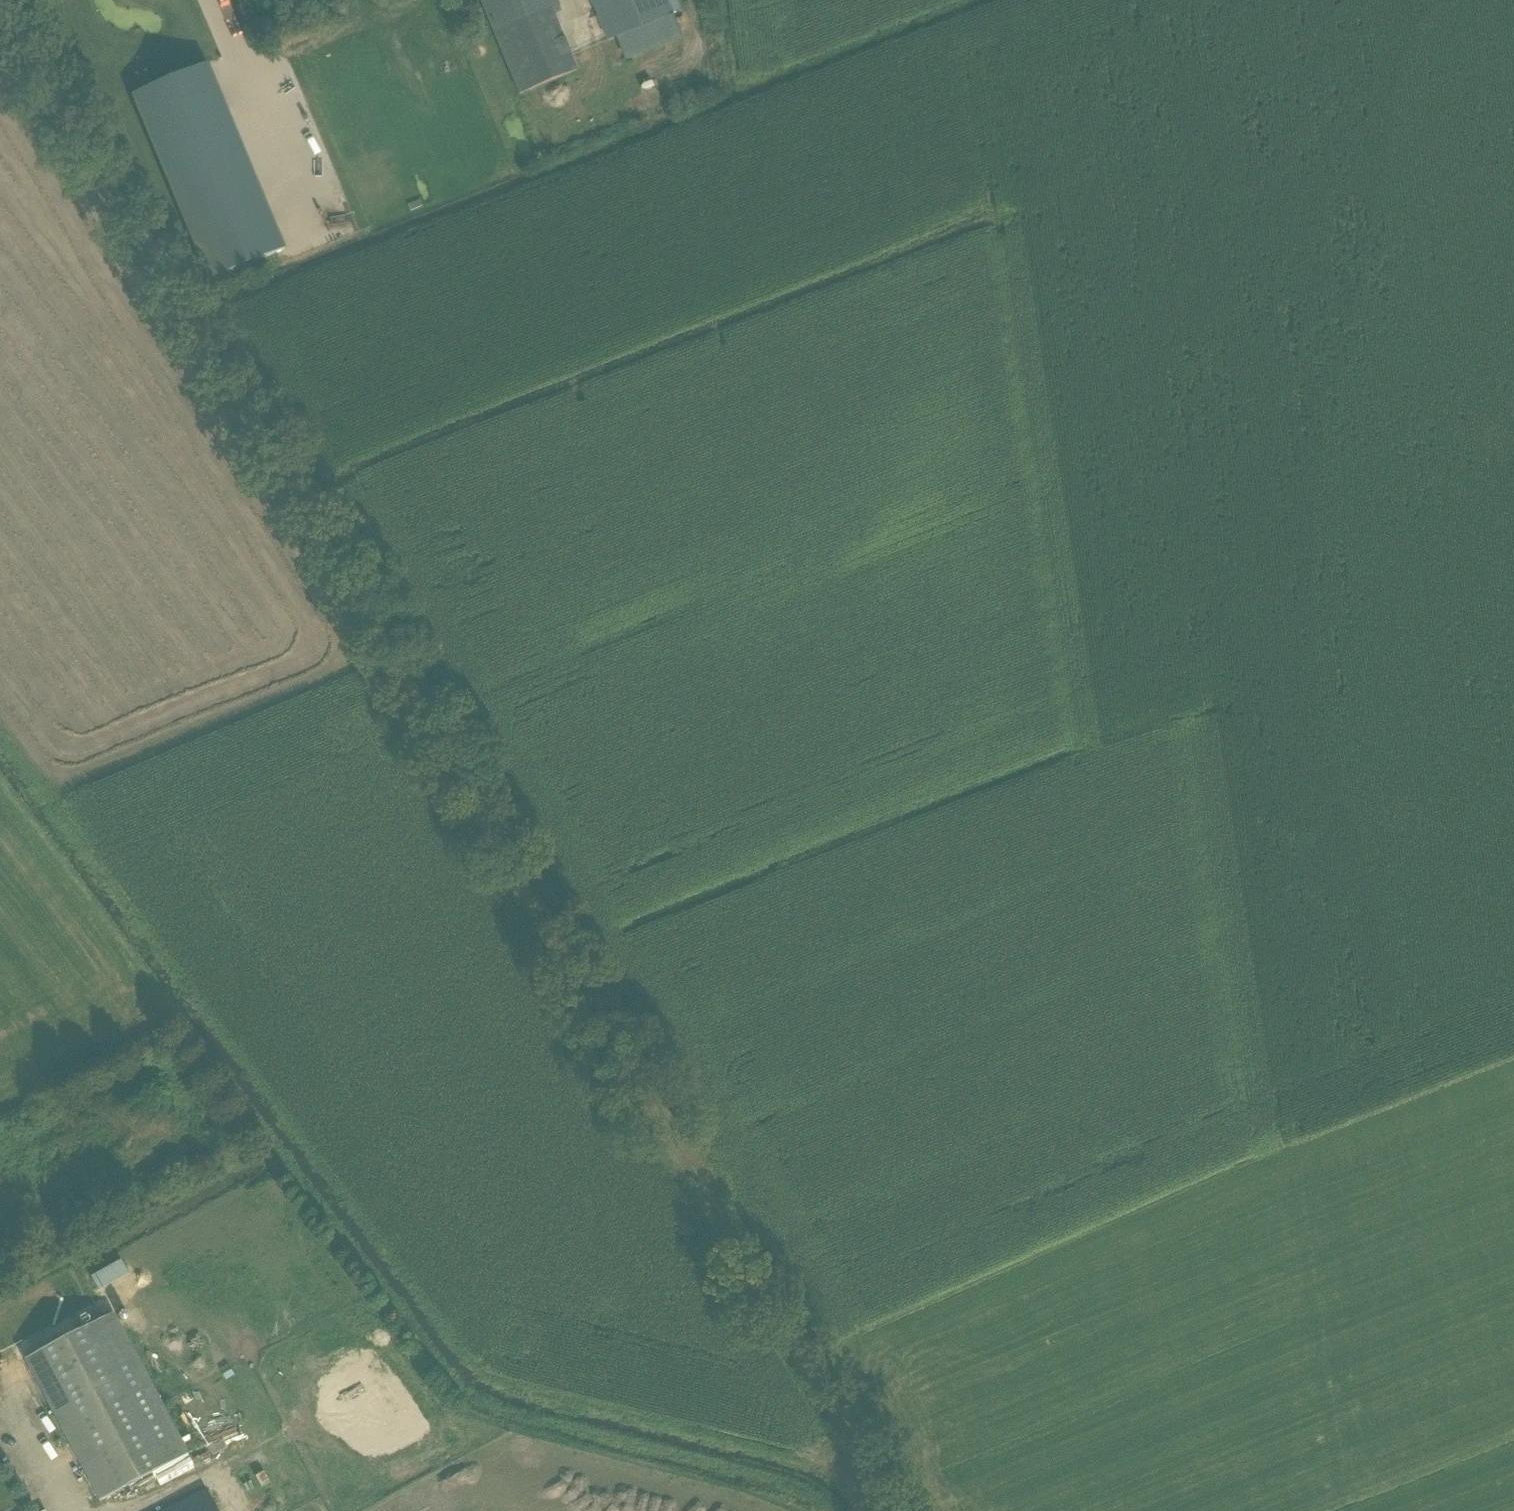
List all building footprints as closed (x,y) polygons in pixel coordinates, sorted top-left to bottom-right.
[(519,93),(578,68),(564,37),(557,40),(551,27),(559,24),(553,9),(559,6),(557,0),(480,0),(519,93)] [(607,41),(672,15),(666,0),(590,0),(607,41)] [(132,96),(209,281),(285,250),(208,65),(132,96)] [(26,1360),(99,1499),(189,1452),(116,1313),(26,1360)] [(208,1491),(171,1510),(218,1510),(208,1491)]
